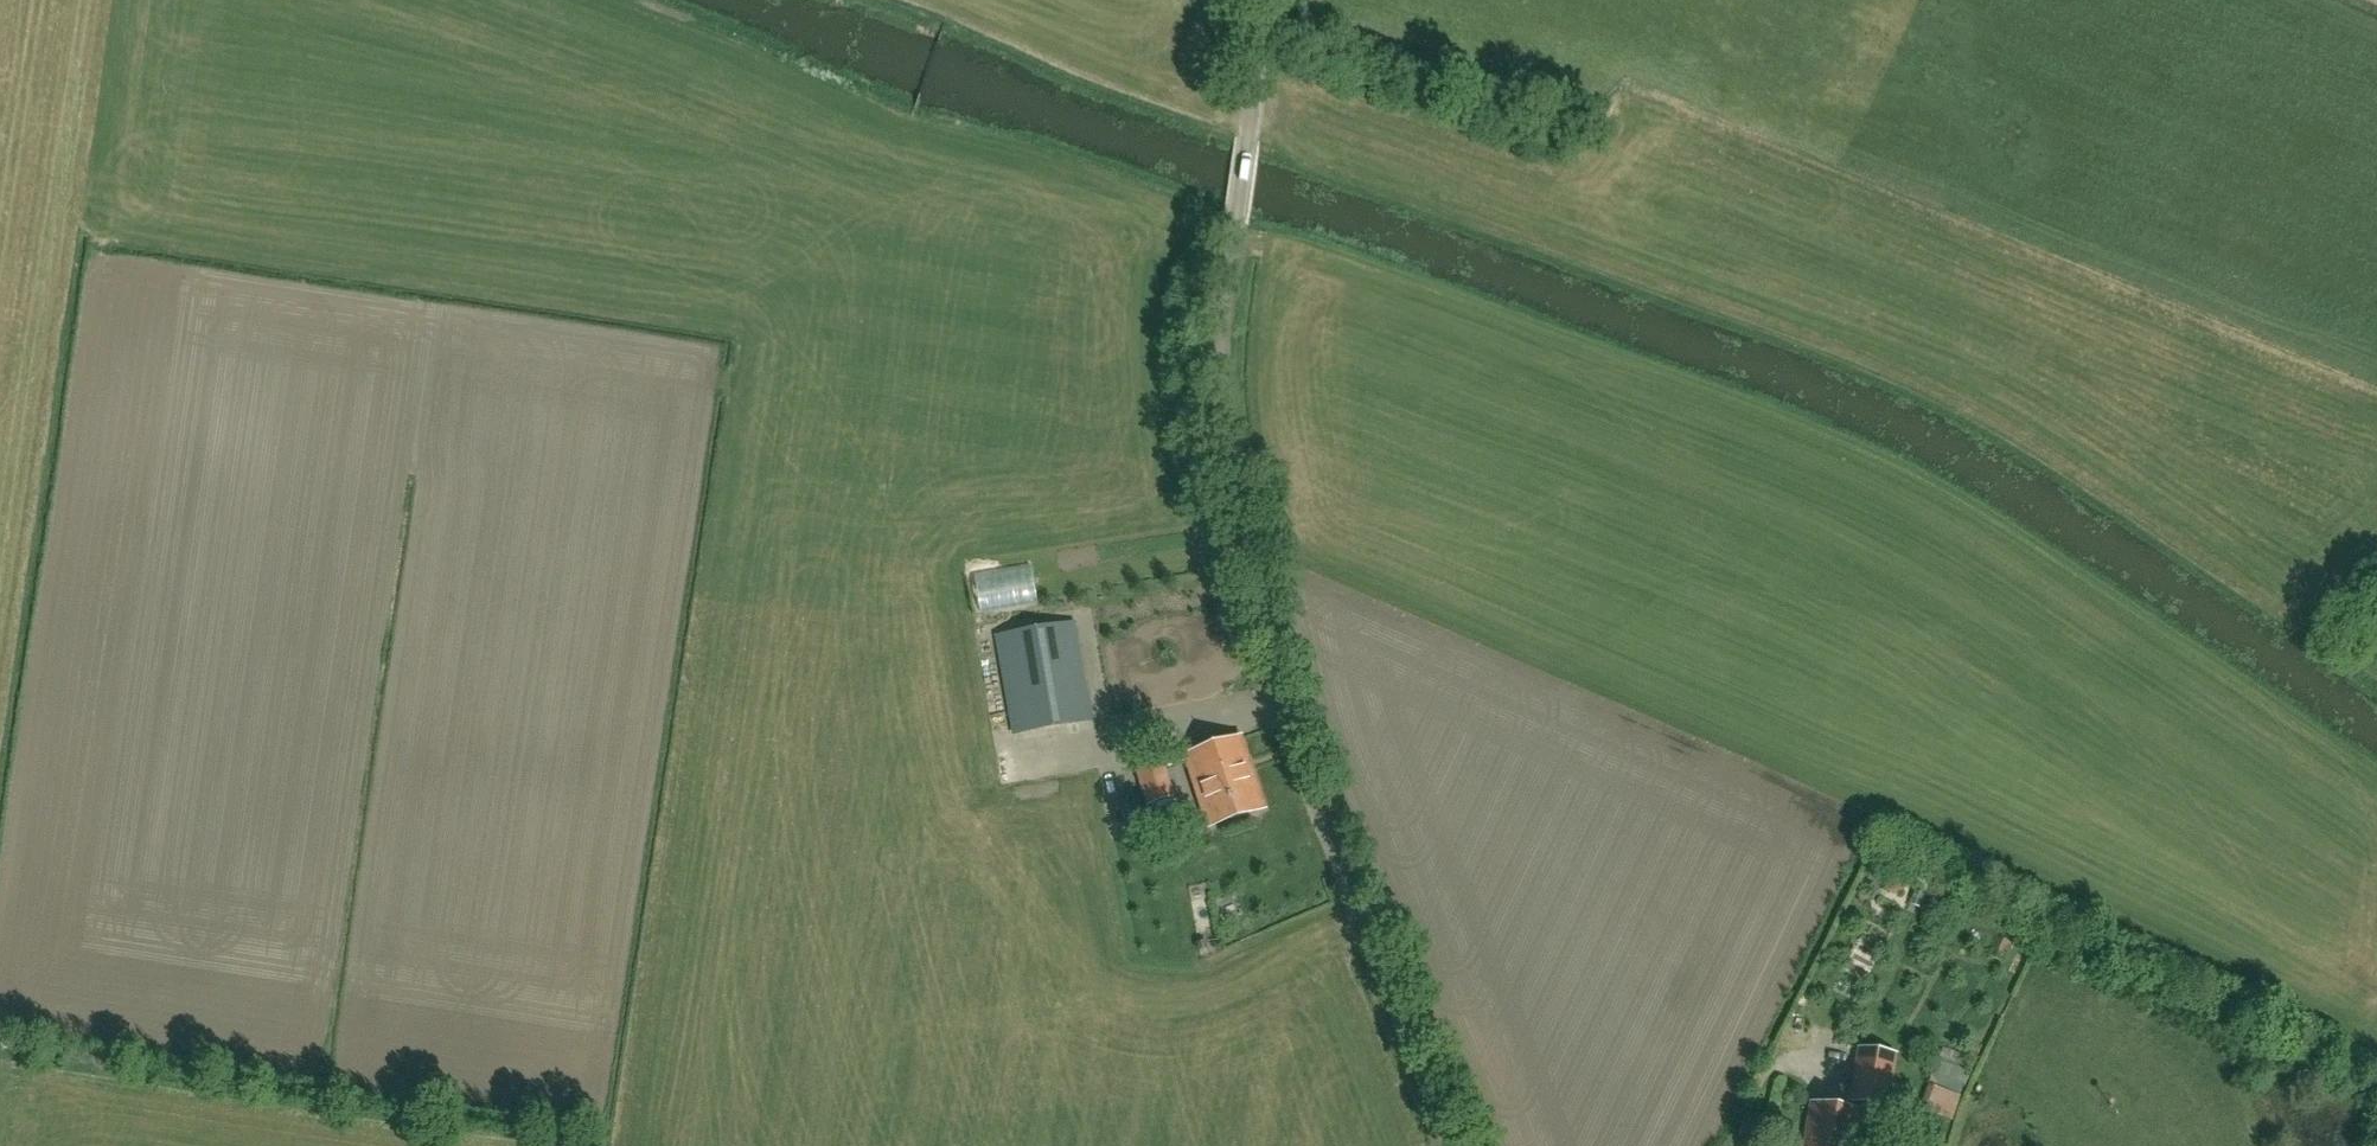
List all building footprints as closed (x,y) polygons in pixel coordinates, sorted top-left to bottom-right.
[(1013,733),(1090,720),(1074,623),(997,636),(1013,733)] [(1186,757),(1209,827),(1263,809),(1240,739),(1186,757)] [(1147,808),(1176,800),(1164,763),(1134,772),(1147,808)] [(1850,1099),(1883,1104),(1889,1057),(1857,1052),(1850,1099)] [(1935,1061),(1929,1112),(1959,1116),(1965,1065),(1935,1061)] [(1857,1114),(1810,1108),(1804,1145),(1852,1145),(1857,1114)]
